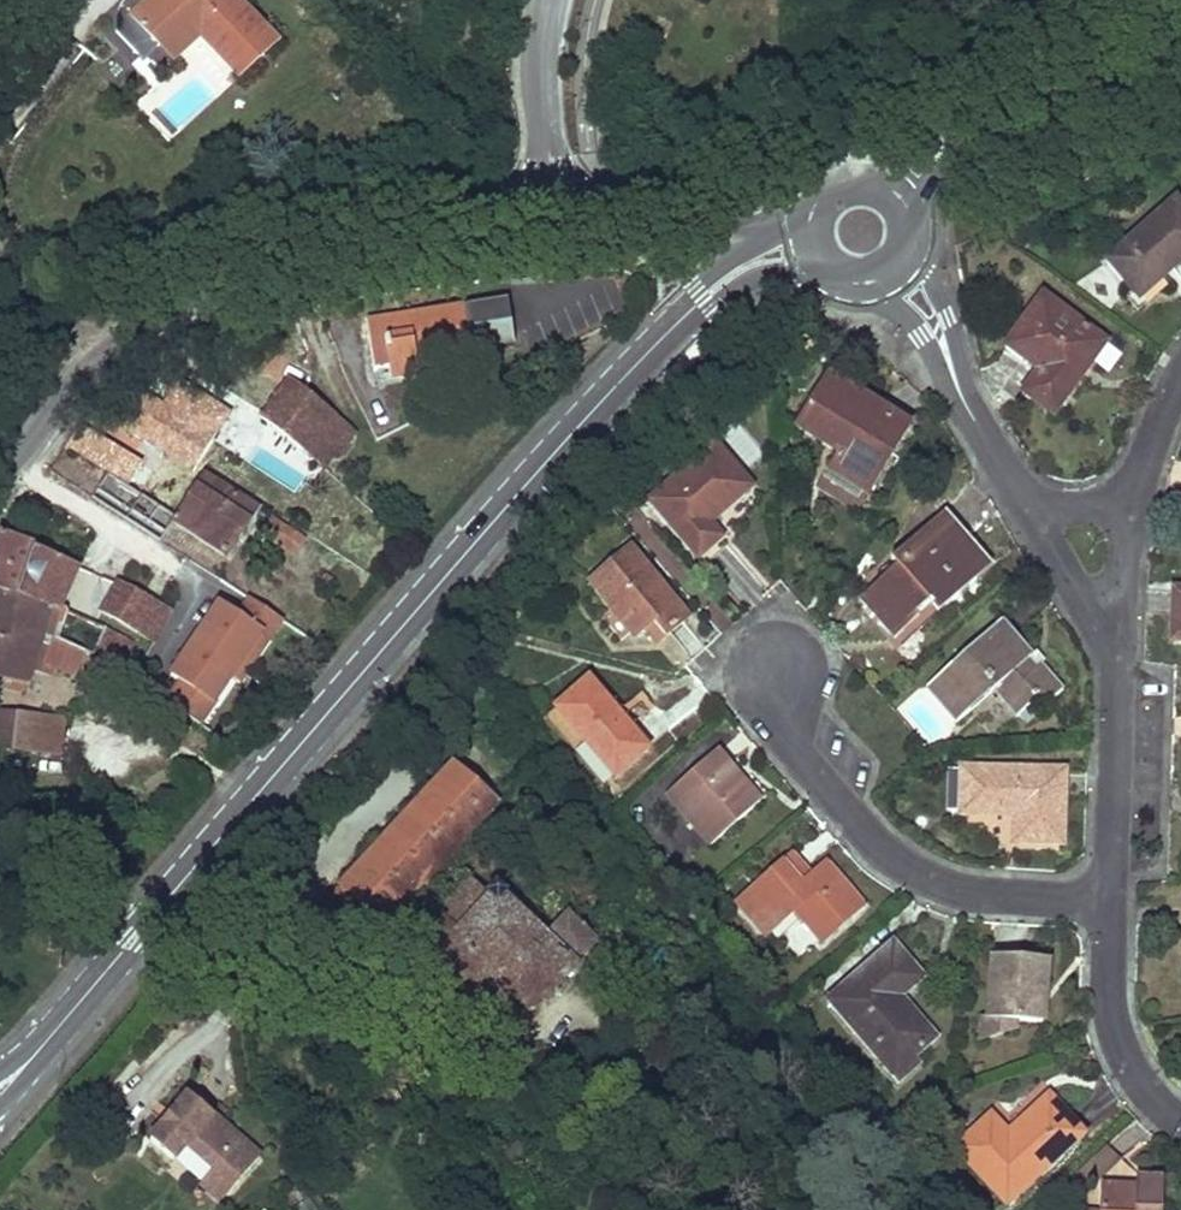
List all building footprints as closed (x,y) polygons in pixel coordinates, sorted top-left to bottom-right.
[(128,19),(155,49),(185,22),(191,29),(207,14),(239,48),(259,30),(231,0),(148,0),(128,19)] [(223,63),(239,48),(207,14),(191,29),(185,22),(155,49),(128,19),(117,29),(158,74),(198,35),(223,63)] [(1105,262),(1136,298),(1168,270),(1180,259),(1180,212),(1173,203),(1105,262)] [(1103,345),(1041,298),(1005,347),(1038,371),(1023,391),(1044,408),(1082,356),(1090,363),(1103,345)] [(515,346),(510,305),(410,318),(369,323),(375,370),(390,368),(391,381),(418,378),(416,359),(515,346)] [(1082,356),(1044,408),(1052,414),(1068,392),(1090,363),(1082,356)] [(908,425),(827,375),(796,426),(840,453),(830,468),(855,483),(868,491),(908,425)] [(308,403),(287,387),(265,419),(283,434),(308,403)] [(134,416),(125,431),(192,473),(227,417),(201,401),(194,413),(181,405),(174,417),(144,398),(134,416)] [(308,403),(283,434),(324,468),(349,436),(308,403)] [(121,453),(81,428),(66,449),(107,473),(121,453)] [(751,485),(715,444),(652,499),(699,553),(711,542),(721,533),(710,520),(751,485)] [(175,516),(107,473),(91,495),(159,539),(171,522),(175,516)] [(257,512),(204,477),(175,516),(171,522),(225,557),(257,512)] [(879,616),(897,635),(932,604),(937,610),(990,564),(947,513),(893,559),(898,565),(869,591),(885,610),(879,616)] [(292,535),(272,522),(263,536),(283,549),(292,535)] [(52,608),(60,610),(80,569),(2,534),(0,541),(0,592),(52,608)] [(688,615),(631,550),(593,584),(637,636),(646,629),(653,621),(665,635),(678,624),(688,615)] [(91,576),(76,609),(95,617),(110,584),(91,576)] [(170,610),(119,581),(101,612),(153,641),(170,610)] [(867,603),(879,616),(885,610),(869,591),(862,597),(867,603)] [(1172,642),(1180,642),(1180,591),(1173,591),(1173,602),(1172,642)] [(0,592),(0,676),(28,683),(36,658),(52,608),(0,592)] [(170,675),(180,681),(166,704),(203,728),(235,678),(242,682),(283,618),(248,596),(236,615),(217,603),(170,675)] [(60,610),(52,608),(36,658),(46,662),(56,640),(67,613),(60,610)] [(134,643),(67,613),(56,640),(87,656),(118,674),(134,643)] [(1062,690),(1002,619),(928,684),(958,719),(995,687),(1017,715),(1040,694),(1047,703),(1062,690)] [(653,621),(646,629),(659,641),(665,635),(653,621)] [(87,656),(56,640),(46,662),(77,676),(87,656)] [(635,730),(586,675),(555,703),(615,774),(648,745),(635,730)] [(0,715),(0,748),(36,753),(40,720),(0,715)] [(724,768),(712,754),(668,793),(712,843),(759,800),(743,782),(739,786),(724,768)] [(497,804),(453,765),(313,914),(326,924),(352,897),(382,924),(497,804)] [(1064,772),(963,769),(963,771),(962,809),(962,811),(1015,813),(1015,840),(1062,841),(1064,772)] [(963,771),(951,771),(951,789),(950,809),(962,809),(963,771)] [(542,849),(531,857),(546,876),(556,868),(542,849)] [(785,861),(779,867),(797,887),(803,881),(785,861)] [(779,867),(739,901),(767,933),(796,908),(824,940),(863,906),(826,863),(803,881),(797,887),(779,867)] [(471,879),(408,946),(509,1032),(597,942),(568,913),(543,936),(508,902),(513,895),(505,888),(501,892),(494,888),(487,894),(471,879)] [(913,967),(892,945),(829,999),(846,1018),(859,1034),(873,1051),(889,1068),(906,1053),(910,1057),(912,1055),(935,1036),(907,1005),(901,1009),(894,1002),(922,977),(913,967)] [(655,950),(650,952),(646,955),(644,958),(644,962),(646,967),(650,970),(656,970),(662,965),(663,960),(659,953),(655,950)] [(1047,1021),(1049,960),(1018,958),(995,957),(993,1018),(1019,1020),(1047,1021)] [(1018,1030),(1019,1020),(993,1018),(984,1018),(984,1042),(1018,1030)] [(918,1062),(912,1055),(910,1057),(906,1053),(889,1068),(897,1079),(918,1062)] [(1012,1139),(991,1117),(957,1148),(1006,1201),(1082,1133),(1069,1119),(1048,1096),(1014,1128),(1018,1132),(1012,1139)] [(214,1119),(191,1099),(152,1143),(175,1163),(189,1147),(216,1170),(202,1187),(222,1205),(261,1160),(221,1125),(214,1119)] [(232,1114),(224,1107),(214,1119),(221,1125),(232,1114)] [(1077,1166),(1087,1184),(1121,1165),(1111,1147),(1077,1166)] [(198,1188),(207,1174),(185,1159),(176,1172),(198,1188)] [(1135,1180),(1133,1189),(1161,1190),(1160,1181),(1148,1181),(1135,1180)] [(1161,1190),(1133,1189),(1101,1187),(1099,1209),(1160,1209),(1161,1190)]
